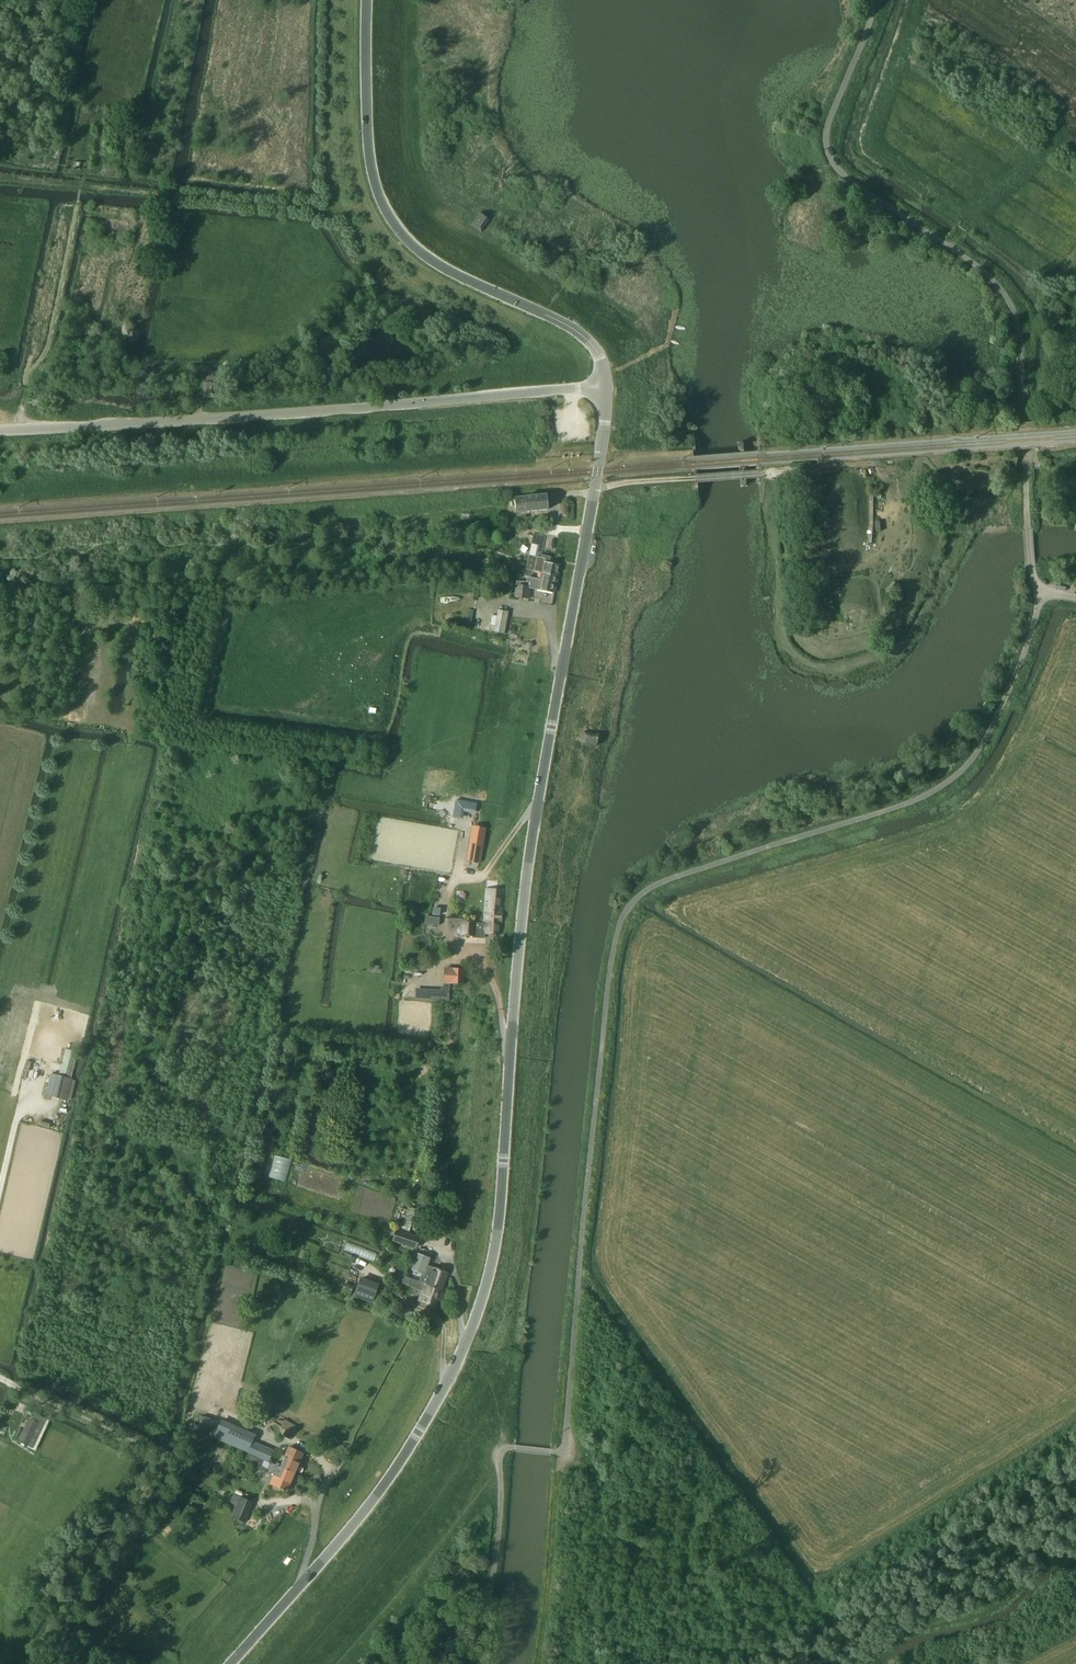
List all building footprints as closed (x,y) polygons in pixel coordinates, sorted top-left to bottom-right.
[(480,213),(471,225),(481,232),(489,220),(480,213)] [(212,370),(202,371),(202,383),(213,383),(221,382),(220,371),(212,372),(212,370)] [(215,399),(214,384),(202,384),(202,399),(215,399)] [(514,499),(514,514),(544,513),(544,498),(514,499)] [(529,555),(526,570),(533,572),(541,573),(559,576),(561,565),(549,563),(550,557),(542,555),(546,536),(534,534),(529,555)] [(515,587),(514,598),(529,599),(530,589),(531,589),(542,591),(554,593),(556,593),(559,576),(541,573),(539,580),(528,578),(527,582),(517,581),(516,585),(515,585),(515,587)] [(508,612),(498,610),(493,632),(504,634),(508,612)] [(584,732),(581,743),(596,747),(598,735),(584,732)] [(456,800),(453,817),(463,819),(464,812),(474,814),(476,804),(456,800)] [(442,810),(438,813),(442,818),(446,815),(442,810)] [(472,826),(466,861),(479,863),(485,829),(472,826)] [(487,924),(504,925),(504,905),(505,893),(488,893),(487,924)] [(440,916),(441,909),(433,908),(432,915),(440,916)] [(475,940),(475,942),(487,943),(487,938),(505,939),(504,925),(487,924),(487,928),(476,928),(476,927),(465,926),(464,932),(462,932),(459,934),(459,937),(461,939),(464,939),(464,940),(475,940)] [(462,984),(463,969),(444,969),(443,983),(462,984)] [(438,1000),(439,993),(415,992),(414,999),(438,1000)] [(51,1073),(46,1095),(67,1100),(72,1079),(60,1075),(51,1073)] [(419,1237),(396,1229),(392,1241),(416,1249),(419,1237)] [(448,1274),(428,1267),(420,1265),(417,1272),(425,1274),(423,1282),(443,1289),(448,1274)] [(372,1298),(378,1282),(362,1275),(355,1292),(372,1298)] [(443,1289),(423,1282),(404,1276),(402,1283),(424,1290),(423,1294),(420,1293),(418,1300),(437,1307),(443,1289)] [(341,1293),(350,1296),(352,1289),(344,1286),(341,1293)] [(31,1413),(18,1442),(33,1449),(47,1419),(31,1413)] [(220,1422),(213,1437),(247,1452),(247,1453),(269,1462),(273,1451),(252,1442),(255,1435),(221,1420),(220,1422)] [(276,1463),(275,1465),(277,1466),(280,1467),(295,1474),(299,1463),(303,1453),(296,1450),(289,1447),(281,1465),(276,1463)] [(248,1454),(245,1464),(254,1468),(258,1458),(248,1454)] [(265,1461),(262,1467),(267,1469),(275,1471),(273,1476),(269,1484),(282,1490),(281,1491),(286,1493),(295,1474),(280,1467),(277,1466),(275,1465),(270,1463),(265,1461)] [(253,1502),(241,1497),(234,1494),(227,1509),(234,1512),(232,1517),(244,1522),(253,1502)]
